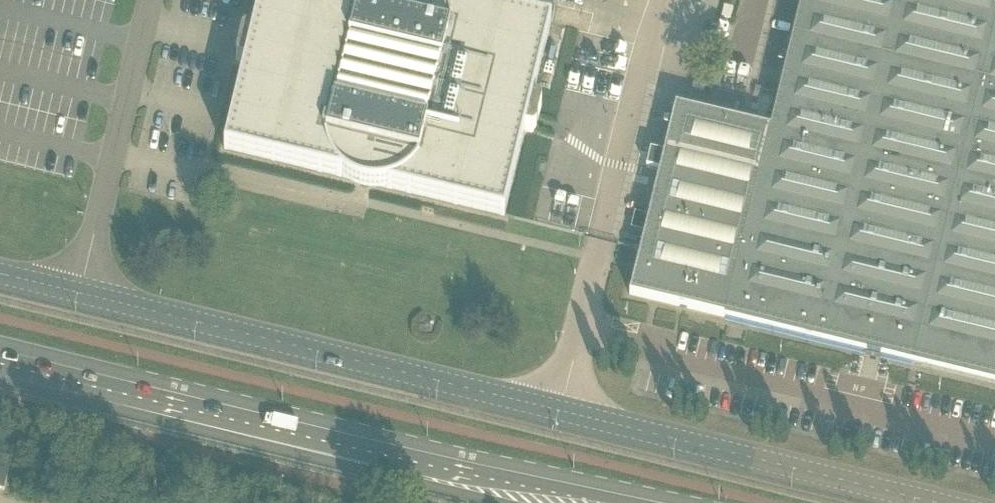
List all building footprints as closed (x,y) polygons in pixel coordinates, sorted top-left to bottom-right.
[(224,149),(357,181),(371,185),(504,217),(525,131),(530,132),(531,132),(532,132),(533,132),(534,132),(534,131),(535,131),(535,130),(536,130),(536,129),(541,107),(541,106),(541,105),(541,104),(541,103),(540,103),(540,102),(539,102),(539,101),(538,101),(537,101),(533,100),(551,23),(532,19),(455,0),(260,0),(252,32),(247,31),(246,31),(245,31),(244,31),(244,32),(243,32),(242,33),(242,34),(241,35),(236,56),(236,57),(236,58),(236,59),(237,60),(237,61),(238,61),(239,62),(240,62),(241,62),(245,63),(224,149)] [(785,71),(783,79),(774,117),(771,129),(675,106),(665,150),(664,153),(650,150),(650,152),(647,166),(646,168),(660,171),(651,207),(642,243),(641,247),(629,295),(994,383),(994,0),(802,0),(785,71)] [(4,490),(11,458),(0,456),(0,489),(4,490)]
